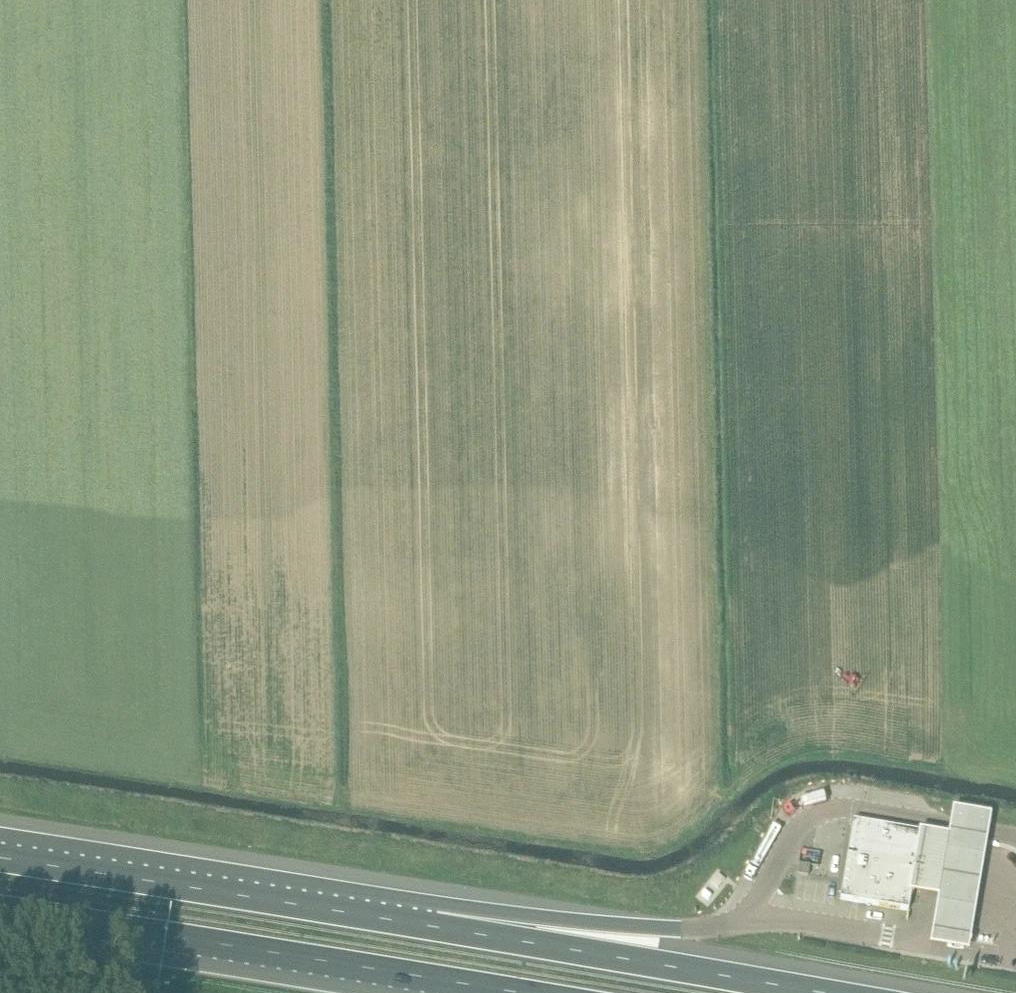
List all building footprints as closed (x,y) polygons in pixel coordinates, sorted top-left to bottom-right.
[(916,834),(906,894),(939,899),(932,934),(931,943),(969,950),(971,940),(990,830),(992,818),(957,811),(955,823),(953,842),(916,834)] [(916,834),(848,822),(835,900),(903,911),(906,894),(916,834)] [(810,865),(800,863),(798,874),(808,875),(810,865)]
